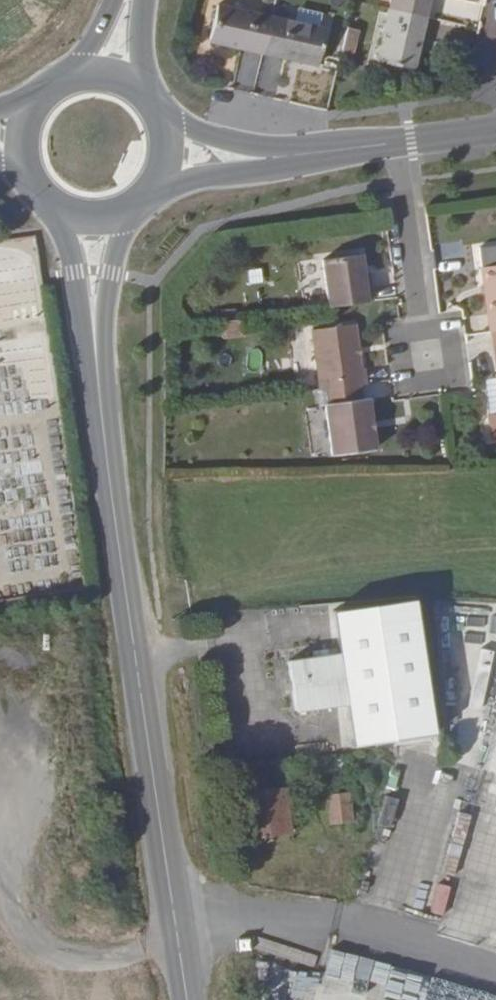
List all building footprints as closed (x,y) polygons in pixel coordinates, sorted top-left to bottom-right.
[(259,49),(269,13),(217,0),(208,36),(259,49)] [(423,19),(428,0),(388,0),(386,10),(423,19)] [(423,19),(386,10),(371,64),(409,73),(423,19)] [(269,13),(259,49),(312,63),(323,27),(269,13)] [(355,36),(343,32),(337,56),(349,60),(355,36)] [(364,279),(359,248),(319,254),(326,300),(373,295),(371,279),(364,279)] [(485,262),(493,325),(495,325),(495,260),(485,262)] [(362,363),(355,317),(310,323),(319,385),(367,379),(365,363),(362,363)] [(216,321),(217,337),(238,337),(238,320),(216,321)] [(376,440),(369,391),(325,396),(332,447),(376,440)] [(482,602),(476,621),(495,628),(495,607),(482,602)] [(352,709),(346,655),(342,655),(341,648),(315,651),(316,660),(290,662),(296,715),(352,709)] [(489,649),(475,651),(480,688),(464,691),(470,723),(495,719),(495,685),(489,649)] [(218,767),(215,751),(205,752),(206,769),(218,767)] [(299,837),(292,790),(250,796),(256,843),(299,837)] [(355,821),(352,795),(330,798),(335,824),(355,821)]
